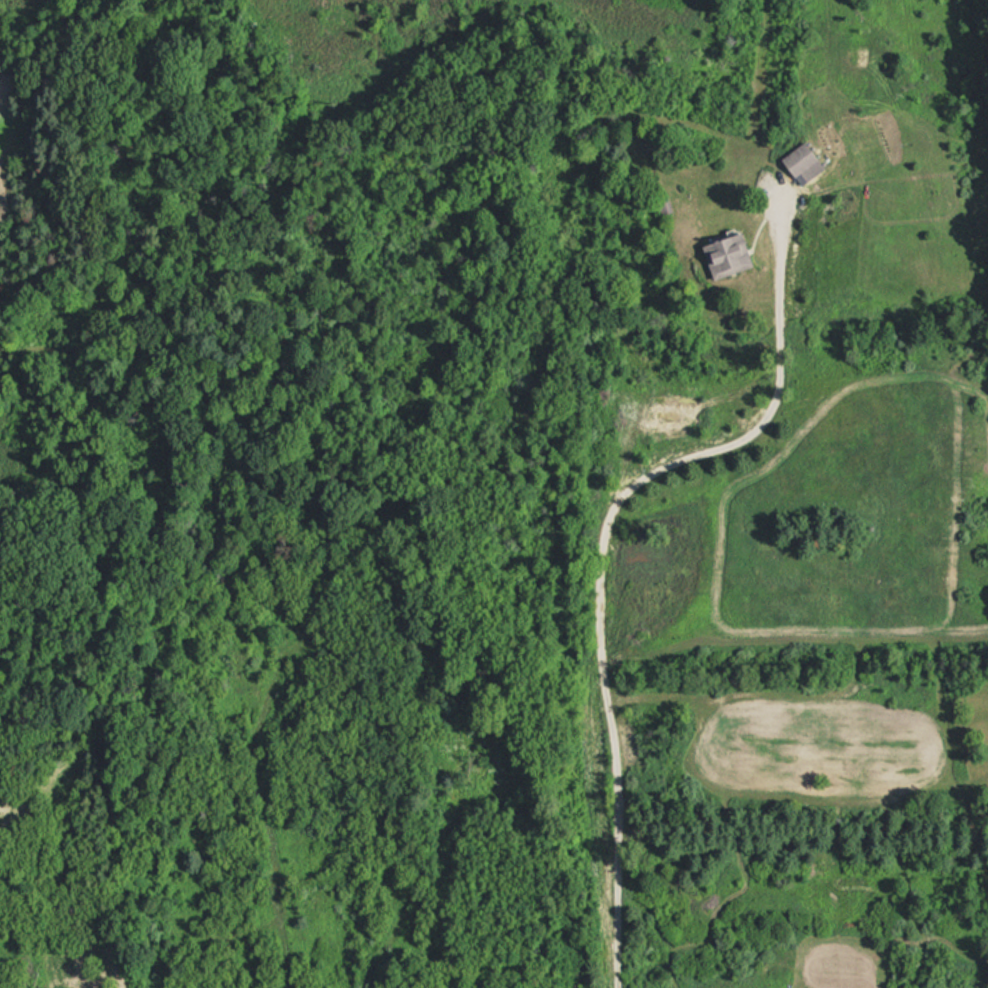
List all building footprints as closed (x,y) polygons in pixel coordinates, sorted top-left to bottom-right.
[(823,169),(805,141),(780,157),(794,177),(800,173),(805,180),(823,169)] [(671,210),(667,197),(657,201),(661,213),(671,210)] [(702,242),(711,278),(751,267),(742,232),(702,242)]
